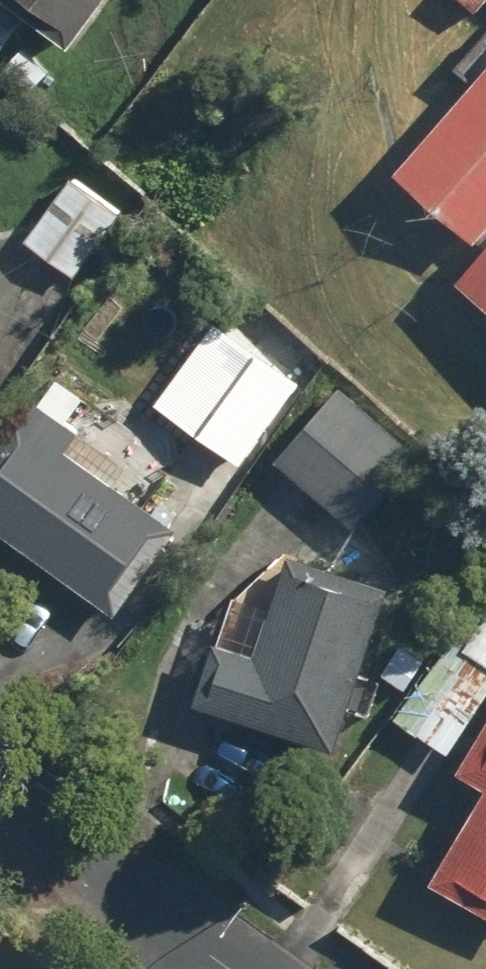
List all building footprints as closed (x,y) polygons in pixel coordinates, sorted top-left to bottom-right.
[(71,49),(107,0),(5,0),(71,49)] [(479,14),(485,6),(485,0),(462,0),(479,14)] [(2,71),(29,97),(51,75),(25,48),(2,71)] [(478,242),(485,233),(485,73),(398,173),(478,242)] [(27,242),(78,278),(122,217),(71,180),(27,242)] [(485,304),(485,255),(462,282),(485,304)] [(195,430),(239,460),(292,384),(249,354),(195,430)] [(277,462),(354,530),(419,456),(342,388),(277,462)] [(117,616),(178,530),(20,416),(0,444),(0,531),(117,616)] [(195,705),(337,752),(391,589),(292,556),(259,656),(217,642),(195,705)] [(476,637),(485,644),(485,621),(476,637)] [(461,775),(485,789),(485,733),(461,775)] [(485,915),(485,794),(433,885),(485,915)]
